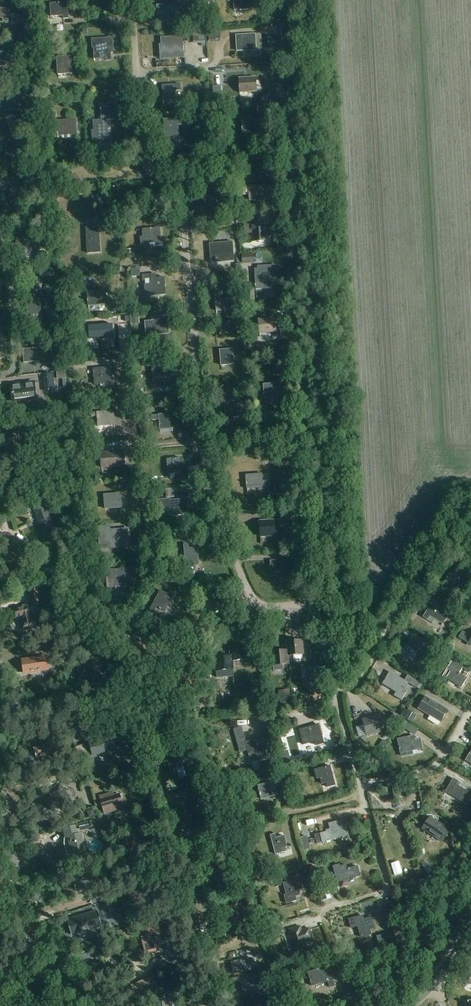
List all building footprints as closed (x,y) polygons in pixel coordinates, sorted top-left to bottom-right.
[(234,11),(254,10),(254,0),(233,0),(234,11)] [(68,18),(67,2),(50,3),(51,16),(63,16),(63,19),(68,18)] [(21,7),(21,6),(11,4),(10,10),(0,8),(0,22),(11,24),(14,11),(15,12),(14,15),(23,17),(22,7),(21,7)] [(183,4),(157,5),(158,19),(174,18),(174,19),(184,19),(183,4)] [(237,51),(256,50),(255,34),(248,35),(248,39),(241,39),(241,35),(236,35),(237,51)] [(111,60),(111,53),(114,53),(113,38),(92,39),(92,48),(93,47),(94,59),(106,58),(106,60),(111,60)] [(160,55),(177,53),(176,44),(183,44),(182,39),(168,40),(169,44),(159,45),(160,55)] [(0,60),(0,65),(14,68),(17,55),(2,52),(0,60)] [(72,73),(71,57),(57,57),(58,74),(72,73)] [(240,93),(257,91),(256,77),(239,78),(240,93)] [(181,90),(181,84),(162,85),(163,101),(176,100),(175,90),(181,90)] [(24,118),(27,98),(21,97),(20,99),(5,96),(2,110),(8,111),(7,115),(24,118)] [(114,104),(100,105),(101,120),(107,120),(115,120),(114,104)] [(241,119),(243,133),(259,132),(258,117),(241,119)] [(180,119),(163,120),(164,142),(179,141),(177,125),(181,125),(180,119)] [(76,134),(75,120),(54,122),(54,136),(76,134)] [(94,130),(91,130),(92,141),(92,144),(93,144),(101,144),(100,138),(107,138),(106,136),(108,136),(107,120),(101,120),(93,121),(94,130)] [(8,140),(6,154),(21,156),(22,150),(25,151),(26,145),(23,144),(23,143),(8,140)] [(271,185),(248,186),(248,187),(243,188),(244,195),(249,194),(249,200),(272,199),(271,185)] [(211,189),(205,189),(207,214),(223,213),(221,191),(214,192),(214,189),(211,189)] [(252,222),(252,225),(244,225),(245,234),(253,233),(253,241),(266,241),(265,221),(252,222)] [(99,226),(86,227),(86,231),(88,253),(101,252),(99,234),(99,226)] [(160,228),(143,229),(143,237),(141,237),(141,246),(149,246),(149,243),(156,242),(156,245),(161,245),(160,228)] [(30,255),(32,242),(18,239),(15,252),(30,255)] [(234,260),(232,242),(210,244),(211,262),(212,262),(212,260),(216,260),(216,261),(218,260),(218,259),(223,259),(223,261),(234,260)] [(242,264),(255,263),(254,253),(242,254),(242,264)] [(263,268),(255,269),(256,289),(270,288),(270,278),(276,278),(275,265),(263,266),(263,268)] [(156,274),(151,274),(142,275),(143,280),(145,280),(146,284),(144,285),(146,296),(153,295),(153,296),(166,294),(164,277),(156,278),(156,274)] [(104,304),(104,290),(81,292),(81,296),(87,296),(88,305),(104,304)] [(219,295),(215,296),(216,311),(229,310),(228,298),(220,299),(219,295)] [(40,299),(32,299),(32,304),(27,304),(27,314),(31,314),(31,319),(42,319),(40,299)] [(159,317),(160,320),(144,321),(146,335),(169,333),(168,316),(159,317)] [(275,318),(258,319),(259,333),(279,332),(279,337),(283,336),(283,326),(276,326),(275,318)] [(89,338),(114,337),(114,336),(113,336),(112,325),(113,325),(113,324),(102,325),(102,324),(99,324),(99,325),(88,326),(88,327),(89,327),(90,338),(89,338)] [(50,346),(22,348),(23,363),(43,361),(44,364),(51,364),(50,346)] [(234,364),(233,349),(220,350),(221,365),(234,364)] [(93,369),(94,385),(114,383),(112,367),(93,369)] [(173,382),(172,367),(152,369),(153,384),(173,382)] [(57,379),(65,379),(65,371),(57,371),(57,379)] [(34,383),(10,386),(12,402),(36,399),(34,383)] [(280,383),(263,384),(264,398),(287,396),(286,390),(281,390),(280,383)] [(234,417),(238,417),(237,402),(232,402),(229,403),(229,402),(224,403),(225,414),(224,414),(225,421),(234,420),(234,417)] [(113,411),(90,412),(90,417),(96,416),(97,426),(114,425),(120,425),(119,410),(113,411)] [(177,427),(176,413),(152,415),(152,421),(159,420),(160,429),(177,427)] [(8,451),(21,450),(18,433),(26,432),(25,424),(13,425),(14,434),(7,435),(8,451)] [(123,451),(100,453),(101,467),(125,465),(123,451)] [(179,457),(166,459),(168,474),(181,473),(179,457)] [(263,481),(263,473),(245,475),(247,489),(259,488),(259,490),(264,489),(264,491),(270,491),(269,480),(263,481)] [(103,493),(86,493),(87,509),(104,509),(103,493)] [(121,493),(104,495),(105,509),(122,507),(121,493)] [(170,498),(156,499),(158,511),(168,510),(168,516),(172,515),(189,514),(187,499),(187,497),(170,499),(170,498)] [(45,505),(35,509),(40,523),(37,524),(40,531),(43,531),(47,542),(57,538),(45,505)] [(260,521),(261,536),(274,536),(274,524),(265,525),(265,521),(260,521)] [(128,530),(100,532),(101,542),(106,541),(107,547),(129,545),(129,539),(128,530)] [(7,543),(10,548),(18,543),(15,538),(7,543)] [(28,542),(24,545),(32,557),(37,554),(28,542)] [(199,565),(198,559),(197,548),(189,548),(188,544),(184,545),(186,566),(199,565)] [(31,561),(21,548),(5,559),(11,568),(13,566),(16,571),(31,561)] [(169,555),(164,560),(171,566),(176,560),(169,555)] [(270,561),(271,576),(285,575),(284,564),(275,564),(275,561),(270,561)] [(127,568),(106,570),(107,588),(129,586),(128,576),(133,575),(133,568),(127,568)] [(28,588),(32,607),(42,605),(38,586),(28,588)] [(160,591),(151,609),(148,614),(152,616),(157,607),(165,611),(174,593),(169,591),(168,594),(160,591)] [(23,608),(12,610),(14,618),(22,616),(23,621),(21,621),(23,629),(39,626),(37,618),(31,619),(30,615),(28,604),(22,606),(23,608)] [(431,604),(423,617),(428,620),(429,619),(435,623),(437,621),(442,625),(449,614),(431,604)] [(459,637),(470,644),(470,637),(463,632),(459,637)] [(423,642),(416,638),(412,636),(404,649),(408,651),(406,654),(415,659),(419,653),(417,652),(423,642)] [(444,647),(447,641),(440,637),(437,643),(444,647)] [(303,659),(302,654),(303,654),(302,640),(286,642),(287,650),(288,655),(293,655),(294,660),(303,659)] [(456,641),(452,647),(466,658),(470,652),(456,641)] [(232,661),(248,659),(246,646),(230,647),(231,655),(232,661)] [(287,650),(272,652),(273,665),(283,664),(289,663),(288,655),(287,650)] [(231,655),(216,657),(217,670),(233,669),(232,661),(231,655)] [(46,656),(34,658),(36,671),(48,669),(46,656)] [(36,671),(34,658),(22,660),(24,673),(36,671)] [(459,673),(463,667),(452,661),(447,669),(451,671),(447,678),(462,687),(467,678),(459,673)] [(82,674),(78,681),(86,686),(88,683),(101,692),(109,680),(96,671),(93,675),(89,672),(86,669),(82,674)] [(390,672),(383,684),(395,691),(393,695),(401,700),(406,692),(400,688),(401,686),(405,688),(408,683),(417,688),(420,684),(421,685),(423,683),(421,682),(420,683),(408,675),(404,681),(390,672)] [(280,704),(291,703),(290,693),(279,694),(280,704)] [(425,696),(418,708),(440,722),(448,710),(425,696)] [(408,710),(403,718),(409,721),(414,713),(408,710)] [(394,712),(390,718),(397,723),(401,717),(394,712)] [(179,715),(166,719),(168,727),(182,723),(179,715)] [(366,718),(362,720),(366,736),(371,735),(384,731),(380,715),(366,718)] [(217,717),(217,729),(242,729),(242,718),(217,717)] [(404,719),(400,725),(405,728),(409,722),(404,719)] [(319,724),(308,727),(299,730),(303,745),(315,741),(316,745),(324,743),(319,724)] [(116,734),(93,741),(97,754),(102,752),(107,751),(108,754),(121,750),(116,734)] [(244,734),(236,736),(238,742),(246,740),(244,734)] [(264,736),(245,742),(250,757),(251,763),(270,757),(269,751),(264,736)] [(397,739),(400,753),(422,748),(421,742),(415,743),(414,736),(397,739)] [(37,757),(56,750),(52,739),(47,740),(48,743),(34,748),(37,757)] [(187,744),(181,746),(182,752),(189,750),(200,747),(198,741),(187,744)] [(195,770),(190,752),(182,754),(183,756),(174,759),(176,767),(184,765),(187,776),(194,774),(193,771),(195,770)] [(335,785),(330,766),(314,770),(317,778),(320,777),(321,783),(326,782),(328,787),(335,785)] [(310,771),(299,774),(302,784),(313,781),(310,771)] [(461,783),(457,780),(453,778),(446,792),(462,801),(468,791),(459,786),(461,783)] [(261,799),(277,795),(275,787),(280,786),(278,780),(258,786),(261,799)] [(54,797),(46,802),(51,810),(59,805),(62,809),(71,803),(59,785),(50,791),(54,797)] [(201,792),(192,794),(194,800),(202,798),(201,792)] [(112,793),(100,796),(105,814),(117,810),(116,805),(122,803),(119,794),(113,796),(112,793)] [(92,809),(87,811),(89,817),(95,815),(92,809)] [(439,817),(430,810),(425,817),(426,818),(426,820),(427,821),(421,829),(442,843),(451,830),(437,821),(439,817)] [(110,822),(113,827),(124,823),(129,821),(127,813),(121,815),(121,817),(110,822)] [(321,836),(315,837),(317,843),(349,835),(344,819),(328,823),(330,831),(320,834),(321,836)] [(76,826),(63,829),(65,838),(68,837),(72,854),(87,851),(82,833),(78,834),(76,826)] [(286,851),(285,847),(287,847),(284,835),(276,838),(274,834),(270,835),(275,854),(286,851)] [(463,844),(467,838),(462,834),(457,840),(463,844)] [(266,835),(254,839),(259,853),(271,849),(266,835)] [(129,851),(128,848),(135,846),(133,837),(123,840),(122,838),(115,840),(120,854),(129,851)] [(137,855),(127,858),(128,864),(138,861),(137,855)] [(212,872),(213,874),(219,872),(221,876),(227,874),(223,862),(218,864),(216,859),(205,863),(208,873),(212,872)] [(180,863),(170,865),(174,879),(184,876),(180,863)] [(360,876),(358,866),(347,869),(346,865),(340,866),(340,864),(333,866),(335,873),(337,872),(340,882),(340,881),(341,887),(346,886),(345,884),(347,883),(346,879),(360,876)] [(98,874),(93,876),(92,871),(74,877),(77,890),(96,885),(95,880),(99,879),(98,874)] [(288,882),(284,883),(287,895),(284,896),(286,904),(297,901),(295,896),(300,895),(299,890),(302,889),(299,875),(287,879),(288,882)] [(279,877),(272,879),(275,888),(281,886),(279,877)] [(100,892),(91,897),(95,904),(104,899),(100,892)] [(193,908),(187,910),(191,930),(198,928),(193,908)] [(83,915),(68,920),(72,934),(101,926),(97,912),(88,914),(83,915)] [(364,919),(363,916),(349,919),(351,928),(358,926),(361,937),(371,934),(369,929),(374,928),(372,917),(364,919)] [(281,924),(275,927),(277,934),(284,932),(281,924)] [(163,928),(162,928),(154,931),(152,926),(142,929),(144,936),(141,937),(145,953),(158,950),(158,947),(168,944),(163,928)] [(300,927),(295,928),(288,930),(294,951),(307,947),(305,942),(312,940),(309,928),(301,931),(300,927)] [(128,929),(125,930),(119,931),(121,942),(130,940),(128,929)] [(241,951),(230,954),(232,962),(231,962),(234,975),(253,970),(252,967),(250,960),(250,958),(243,959),(241,951)] [(256,958),(250,960),(252,967),(261,965),(259,960),(256,961),(256,958)] [(308,972),(312,986),(328,981),(329,987),(334,986),(332,978),(328,979),(324,967),(308,972)] [(159,989),(154,976),(140,981),(145,994),(159,989)] [(265,977),(257,978),(260,993),(268,991),(265,977)] [(168,995),(155,996),(156,1005),(169,1005),(168,995)] [(246,1001),(247,1005),(264,1005),(262,997),(246,1001)]
